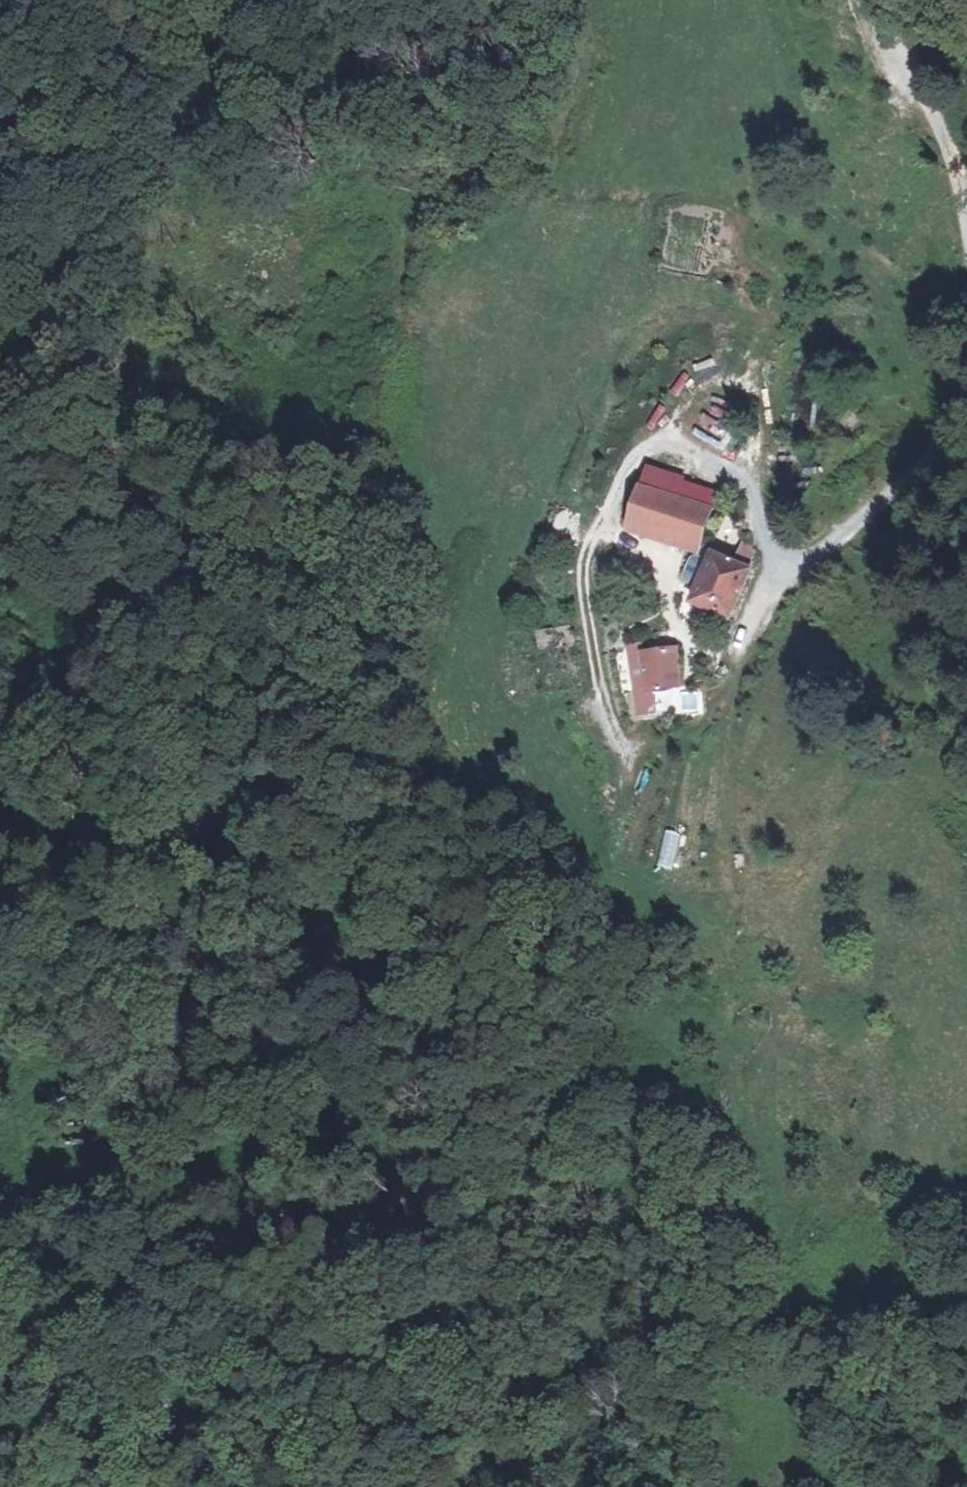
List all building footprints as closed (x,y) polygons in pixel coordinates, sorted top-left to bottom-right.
[(707,558),(717,519),(650,504),(643,543),(707,558)] [(740,634),(762,567),(722,558),(701,623),(740,634)] [(660,688),(667,662),(641,656),(635,683),(660,688)] [(663,833),(659,865),(677,867),(680,835),(663,833)]
